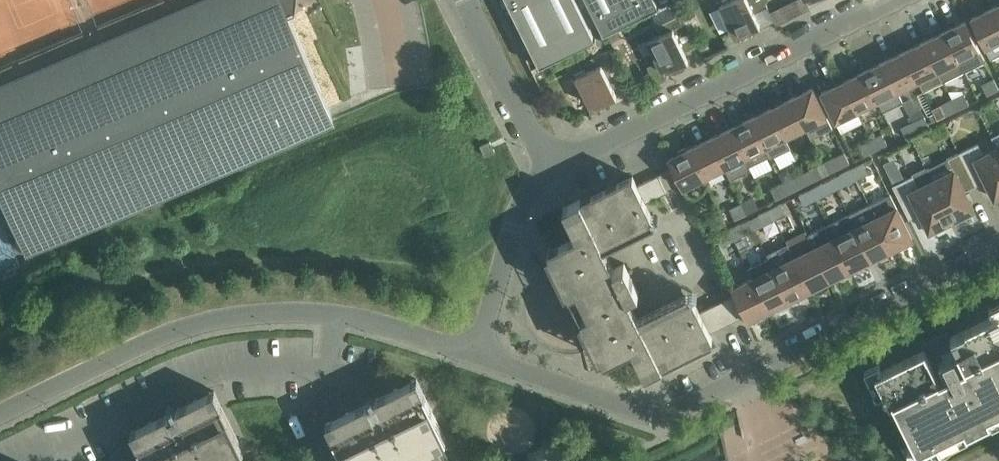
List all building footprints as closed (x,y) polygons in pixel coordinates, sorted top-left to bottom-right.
[(0,86),(0,189),(26,250),(333,119),(288,14),(292,13),(295,14),(296,0),(203,0),(0,86)] [(539,65),(596,37),(595,36),(594,37),(576,0),(507,0),(539,65)] [(603,34),(671,0),(586,0),(603,34)] [(754,12),(767,6),(765,0),(729,0),(719,5),(733,34),(737,32),(738,34),(760,23),(754,12)] [(970,18),(990,58),(998,54),(998,23),(991,8),(970,18)] [(662,33),(647,40),(658,61),(648,66),(656,83),(666,78),(662,69),(665,67),(667,69),(681,62),(688,59),(686,55),(685,52),(698,45),(681,12),(658,24),(662,33)] [(985,61),(965,20),(944,31),(964,71),(985,61)] [(938,70),(943,81),(964,71),(944,31),(924,41),(938,70)] [(697,40),(702,50),(709,47),(704,37),(697,40)] [(943,81),(938,70),(924,41),(903,51),(918,80),(923,91),(943,81)] [(616,94),(615,90),(611,83),(624,76),(610,48),(586,59),(590,68),(576,75),(590,104),(594,103),(595,105),(616,94)] [(903,51),(883,61),(897,90),(918,80),(903,51)] [(862,71),(877,100),(897,90),(883,61),(862,71)] [(862,71),(842,81),(856,111),(877,100),(862,71)] [(994,79),(982,84),(987,94),(998,89),(994,79)] [(856,111),(842,81),(821,92),(835,121),(856,111)] [(812,87),(791,98),(806,127),(811,138),(832,127),(812,87)] [(957,109),(969,103),(964,93),(952,99),(957,109)] [(791,98),(771,108),(785,137),(806,127),(791,98)] [(957,109),(952,99),(941,105),(946,115),(957,109)] [(771,108),(750,118),(769,156),(770,158),(791,148),(785,137),(771,108)] [(929,126),(928,124),(924,116),(913,122),(918,132),(929,126)] [(750,118),(730,128),(744,157),(749,166),(769,156),(750,118)] [(918,132),(913,122),(901,128),(906,138),(918,132)] [(730,128),(709,138),(724,167),(744,157),(730,128)] [(876,150),(887,144),(882,134),(871,140),(876,150)] [(703,177),(724,167),(709,138),(689,148),(703,177)] [(876,150),(871,140),(859,145),(864,155),(876,150)] [(490,141),(480,146),(485,156),(495,151),(490,141)] [(972,179),(982,175),(986,179),(994,198),(998,195),(998,151),(997,148),(984,154),(978,143),(959,152),(972,179)] [(679,153),(668,158),(682,187),(703,177),(689,148),(685,150),(683,147),(678,150),(679,153)] [(940,161),(926,168),(932,180),(951,219),(958,215),(960,219),(975,212),(965,191),(964,189),(963,184),(972,179),(959,152),(940,161)] [(828,173),(840,167),(835,157),(823,163),(828,173)] [(857,179),(869,174),(864,162),(852,168),(857,179)] [(828,173),(823,163),(812,169),(817,179),(828,173)] [(904,179),(893,185),(906,212),(916,207),(920,211),(921,213),(931,233),(946,226),(944,222),(951,219),(932,180),(926,168),(926,167),(912,173),(912,175),(904,179)] [(852,168),(839,174),(845,185),(857,179),(852,168)] [(666,191),(658,174),(637,184),(632,175),(581,200),(580,198),(562,207),(576,235),(577,236),(548,250),(569,293),(570,292),(576,289),(588,312),(581,316),(580,316),(601,359),(630,344),(631,345),(645,373),(662,365),(661,362),(712,337),(710,332),(699,311),(698,312),(688,290),(636,315),(626,295),(636,290),(624,265),(614,269),(603,247),(655,221),(645,201),(666,191)] [(787,193),(799,187),(794,177),(782,183),(787,193)] [(787,193),(782,183),(771,189),(776,199),(787,193)] [(822,183),(811,188),(816,199),(828,194),(822,183)] [(816,199),(811,188),(798,194),(804,205),(816,199)] [(869,204),(893,252),(907,245),(906,241),(912,238),(890,193),(869,204)] [(747,213),(758,207),(753,197),(742,203),(747,213)] [(747,213),(742,203),(730,209),(735,219),(747,213)] [(775,219),(786,214),(781,203),(770,208),(775,219)] [(876,256),(878,259),(893,252),(869,204),(849,214),(855,226),(871,259),(876,256)] [(770,208),(758,214),(763,225),(775,219),(770,208)] [(714,229),(726,223),(721,213),(709,219),(714,229)] [(871,259),(855,226),(849,214),(828,224),(852,272),(867,265),(865,261),(871,259)] [(740,223),(729,229),(734,239),(746,233),(740,223)] [(836,276),(837,280),(852,272),(828,224),(808,234),(814,247),(830,279),(836,276)] [(734,239),(729,229),(716,235),(722,245),(734,239)] [(787,244),(767,254),(769,259),(789,299),(795,296),(796,300),(811,292),(793,257),(787,244)] [(824,282),(830,279),(814,247),(793,257),(811,292),(826,285),(824,282)] [(769,259),(749,269),(753,277),(770,313),(785,305),(783,302),(789,299),(769,259)] [(754,316),(755,320),(770,313),(753,277),(731,287),(735,294),(723,299),(733,320),(745,314),(747,319),(754,316)] [(711,305),(721,326),(733,320),(723,299),(711,305)] [(877,396),(884,392),(889,402),(893,400),(914,443),(904,448),(902,444),(901,445),(909,460),(918,460),(941,449),(942,451),(943,451),(942,449),(998,421),(998,302),(989,307),(993,314),(950,335),(952,340),(926,352),(924,348),(881,369),(878,362),(864,369),(877,396)] [(699,311),(710,332),(721,326),(711,305),(699,311)] [(375,398),(325,422),(344,460),(449,460),(444,451),(441,453),(436,442),(446,437),(417,378),(375,398)] [(243,448),(214,389),(130,431),(145,460),(242,460),(237,452),(244,449),(243,448)] [(510,453),(534,436),(514,406),(489,424),(510,453)]
